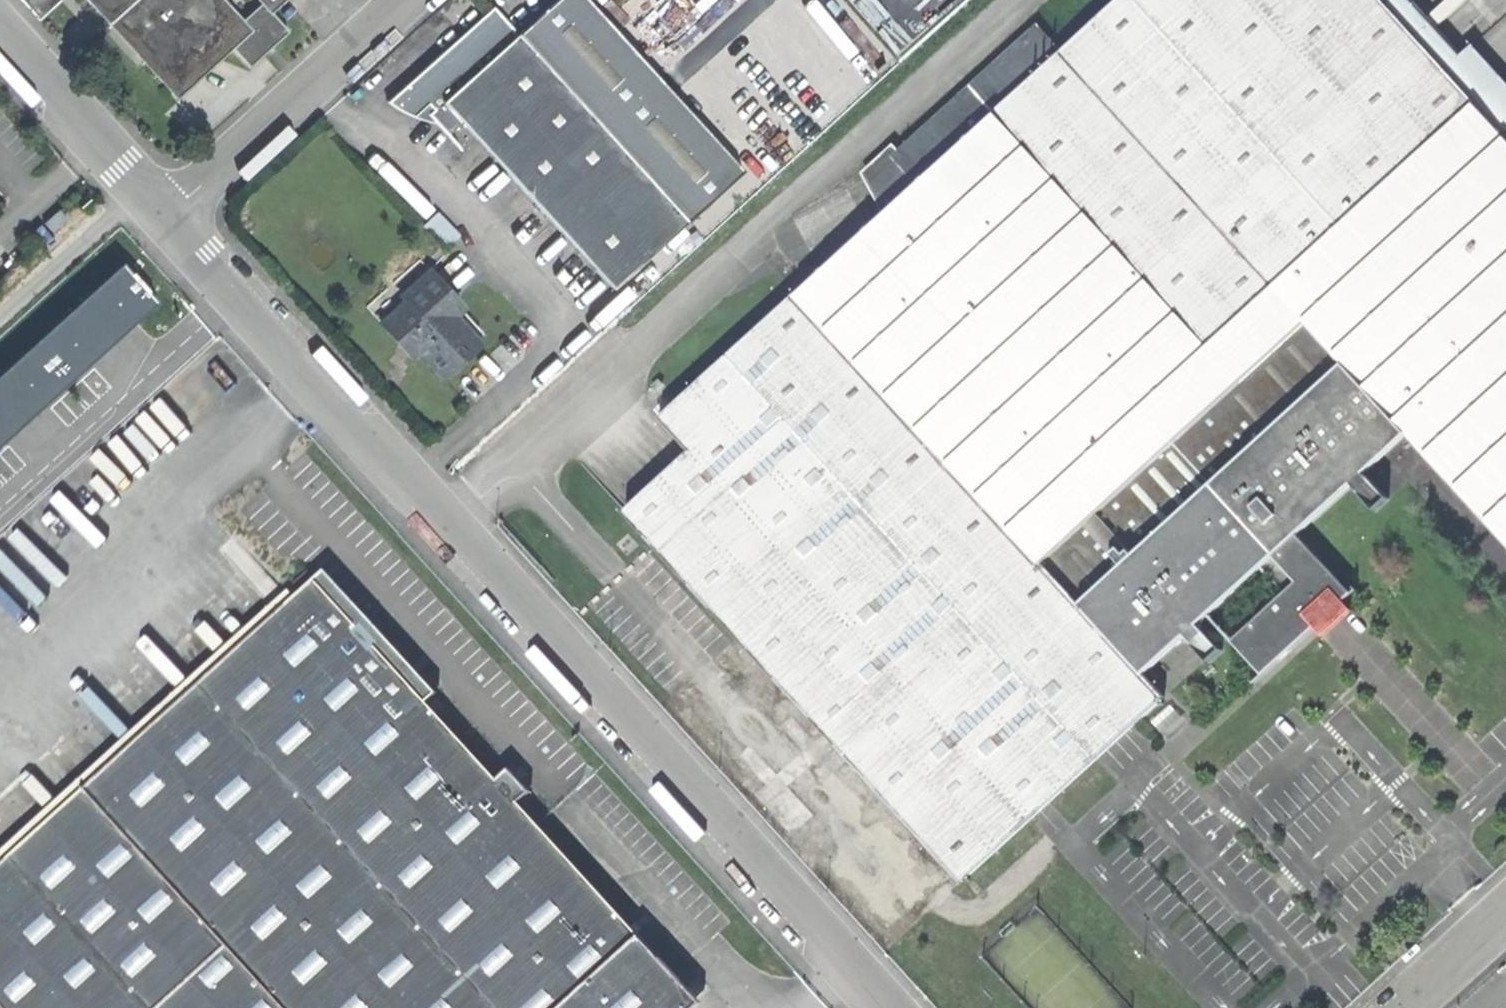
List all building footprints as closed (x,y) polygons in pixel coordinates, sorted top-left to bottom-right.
[(93,5),(145,62),(177,98),(232,48),(250,67),(289,32),(272,14),(287,0),(88,0),(93,5)] [(378,104),(388,111),(404,118),(418,105),(424,111),(418,116),(440,140),(456,125),(607,289),(738,169),(583,0),(548,0),(508,37),(504,32),(506,30),(485,6),(378,104)] [(890,209),(661,417),(691,450),(624,511),(961,881),(1165,696),(1144,673),(1186,635),(1206,658),(1219,646),(1198,623),(1207,615),(1298,533),(1352,484),(1375,510),(1388,498),(1365,472),(1406,434),(1505,543),(1505,135),(1383,0),(1120,0),(1061,53),(890,209)] [(138,69),(145,62),(93,5),(86,12),(95,22),(138,69)] [(867,165),(890,209),(1061,53),(1036,26),(892,158),(884,150),(867,165)] [(54,226),(69,212),(60,202),(46,216),(54,226)] [(0,373),(0,444),(104,351),(158,301),(123,262),(0,373)] [(438,379),(476,344),(451,317),(459,310),(424,272),(395,298),(400,303),(377,324),(395,344),(408,357),(413,352),(438,379)] [(1352,594),(1298,533),(1207,615),(1264,676),(1316,628),(1344,601),(1352,594)] [(655,1005),(681,981),(519,801),(530,791),(520,780),(510,770),(499,780),(428,702),(438,693),(326,570),(316,579),(309,572),(294,584),(302,592),(296,597),(0,870),(0,1000),(8,1007),(658,1007),(655,1005)] [(296,597),(290,590),(0,855),(0,870),(296,597)] [(1352,610),(1344,601),(1316,628),(1324,637),(1352,610)] [(681,981),(655,1005),(658,1007),(696,1007),(701,1003),(681,981)]
